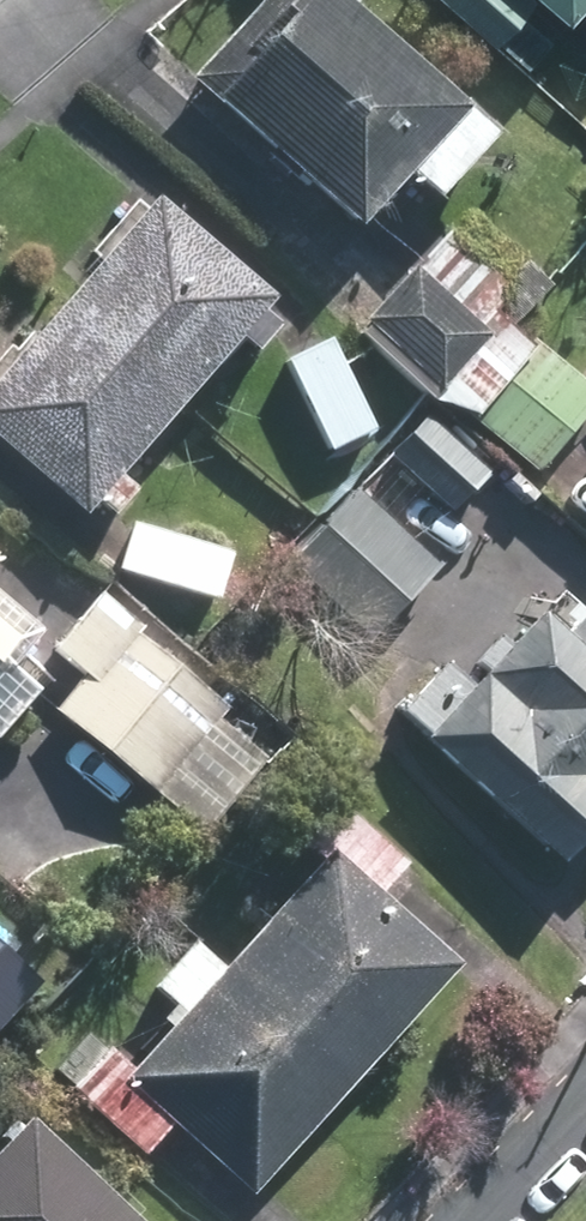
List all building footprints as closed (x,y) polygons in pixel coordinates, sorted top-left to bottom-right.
[(174,91),(341,243),(391,189),(419,215),(485,143),(345,15),(355,3),(352,0),(258,0),(174,91)] [(509,74),(570,5),(585,20),(585,0),(424,0),(509,74)] [(0,368),(0,464),(75,527),(261,306),(138,203),(0,368)] [(355,332),(520,483),(585,411),(585,398),(503,323),(524,300),(448,231),(355,332)] [(323,344),(275,367),(317,455),(365,433),(323,344)] [(419,419),(381,459),(444,518),(482,478),(419,419)] [(576,488),(585,497),(585,477),(576,488)] [(432,568),(351,495),(287,565),(367,639),(432,568)] [(120,527),(104,578),(212,610),(227,559),(120,527)] [(135,635),(91,602),(47,661),(78,683),(44,728),(199,845),(261,764),(212,727),(221,715),(128,645),(135,635)] [(40,690),(10,665),(34,638),(0,609),(0,738),(40,690)] [(384,726),(541,875),(575,839),(585,849),(585,619),(576,610),(547,640),(523,618),(464,680),(446,662),(384,726)] [(80,1039),(43,1081),(139,1166),(165,1137),(242,1205),(447,973),(370,905),(402,869),(346,820),(211,972),(183,947),(139,997),(167,1022),(120,1075),(80,1039)] [(32,990),(0,961),(0,1025),(32,990)] [(6,1125),(0,1131),(0,1220),(108,1220),(6,1125)]
